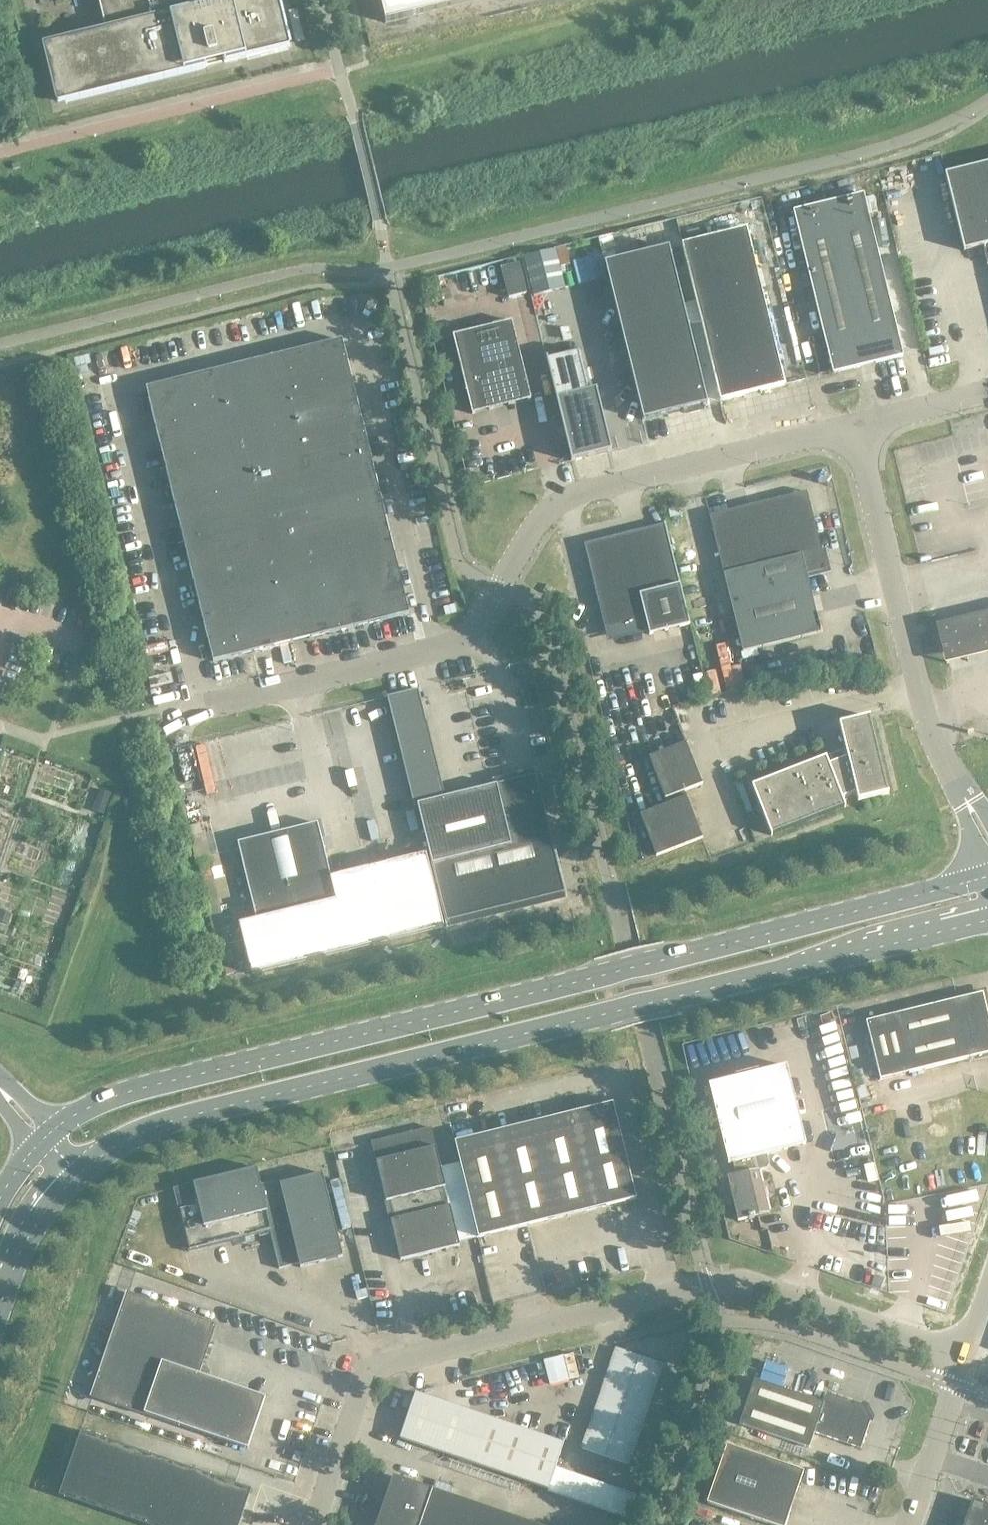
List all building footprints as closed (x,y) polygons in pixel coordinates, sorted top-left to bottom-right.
[(104,29),(42,44),(56,103),(206,67),(206,66),(222,62),(223,63),(289,47),(278,0),(222,0),(192,7),(190,0),(97,0),(104,29)] [(385,23),(479,0),(379,0),(385,23)] [(944,174),(963,251),(987,245),(987,164),(944,174)] [(903,359),(864,197),(794,214),(833,374),(833,376),(903,359)] [(681,245),(720,401),(743,396),(784,386),(746,229),(681,245)] [(707,404),(669,248),(604,263),(643,420),(707,404)] [(555,250),(523,258),(533,297),(565,289),(555,250)] [(499,263),(509,302),(528,297),(518,258),(499,263)] [(472,414),(531,400),(511,321),(453,336),(472,414)] [(342,340),(276,356),(178,380),(146,388),(213,662),(250,653),(409,614),(342,340)] [(580,350),(546,358),(571,461),(611,451),(596,389),(590,391),(580,350)] [(818,572),(824,562),(807,492),(709,516),(742,652),(820,633),(806,575),(818,572)] [(664,527),(593,544),(588,553),(607,632),(616,637),(647,629),(649,635),(689,625),(664,523),(663,523),(664,527)] [(937,620),(946,660),(987,650),(987,608),(937,620)] [(418,689),(397,694),(387,697),(413,805),(417,804),(442,903),(447,922),(564,893),(535,775),(490,786),(489,782),(480,784),(481,789),(444,798),(418,689)] [(870,718),(869,716),(839,724),(847,757),(843,759),(841,754),(832,758),(833,762),(829,764),(826,757),(751,786),(771,836),(772,835),(844,807),(845,807),(842,799),(856,793),(858,801),(888,794),(888,793),(869,718),(870,718)] [(687,744),(686,742),(648,757),(664,799),(665,799),(667,804),(639,815),(656,856),(703,838),(702,836),(701,837),(686,798),(687,798),(686,796),(684,791),(702,784),(702,782),(701,783),(686,744),(687,744)] [(426,855),(330,878),(317,824),(238,843),(256,921),(239,925),(251,976),(444,929),(426,855)] [(880,1080),(987,1054),(987,1017),(982,993),(865,1022),(880,1080)] [(786,1066),(708,1085),(728,1164),(733,1162),(736,1175),(727,1177),(738,1222),(754,1218),(754,1216),(769,1212),(759,1171),(766,1169),(769,1165),(766,1154),(805,1145),(786,1066)] [(612,1104),(577,1112),(455,1142),(478,1238),(636,1199),(612,1104)] [(430,1128),(402,1135),(371,1142),(386,1202),(388,1201),(392,1220),(390,1220),(400,1260),(459,1245),(449,1205),(447,1206),(443,1187),(445,1187),(430,1128)] [(173,1189),(188,1252),(270,1232),(279,1269),(283,1268),(283,1267),(296,1263),(297,1265),(299,1264),(300,1268),(304,1267),(304,1266),(318,1262),(318,1263),(343,1257),(322,1174),(282,1184),(281,1180),(260,1185),(256,1169),(173,1189)] [(214,1324),(127,1294),(112,1340),(92,1396),(247,1449),(265,1397),(208,1378),(210,1372),(207,1362),(202,1360),(214,1324)] [(616,1349),(581,1450),(628,1466),(659,1376),(663,1365),(616,1349)] [(860,1449),(871,1419),(864,1406),(826,1393),(822,1403),(754,1379),(739,1424),(808,1448),(814,1433),(860,1449)] [(415,1393),(400,1438),(547,1489),(563,1444),(415,1393)] [(80,1431),(58,1496),(144,1524),(239,1524),(251,1490),(80,1431)] [(707,1503),(771,1524),(785,1524),(803,1471),(726,1445),(707,1503)] [(555,1468),(548,1491),(627,1519),(636,1495),(555,1468)] [(380,1514),(376,1524),(535,1524),(432,1490),(433,1489),(431,1489),(397,1478),(391,1481),(380,1514)] [(970,1502),(971,1502),(970,1504),(966,1517),(965,1519),(964,1518),(964,1520),(965,1520),(964,1522),(963,1524),(987,1524),(987,1506),(972,1501),(971,1500),(970,1502)]
